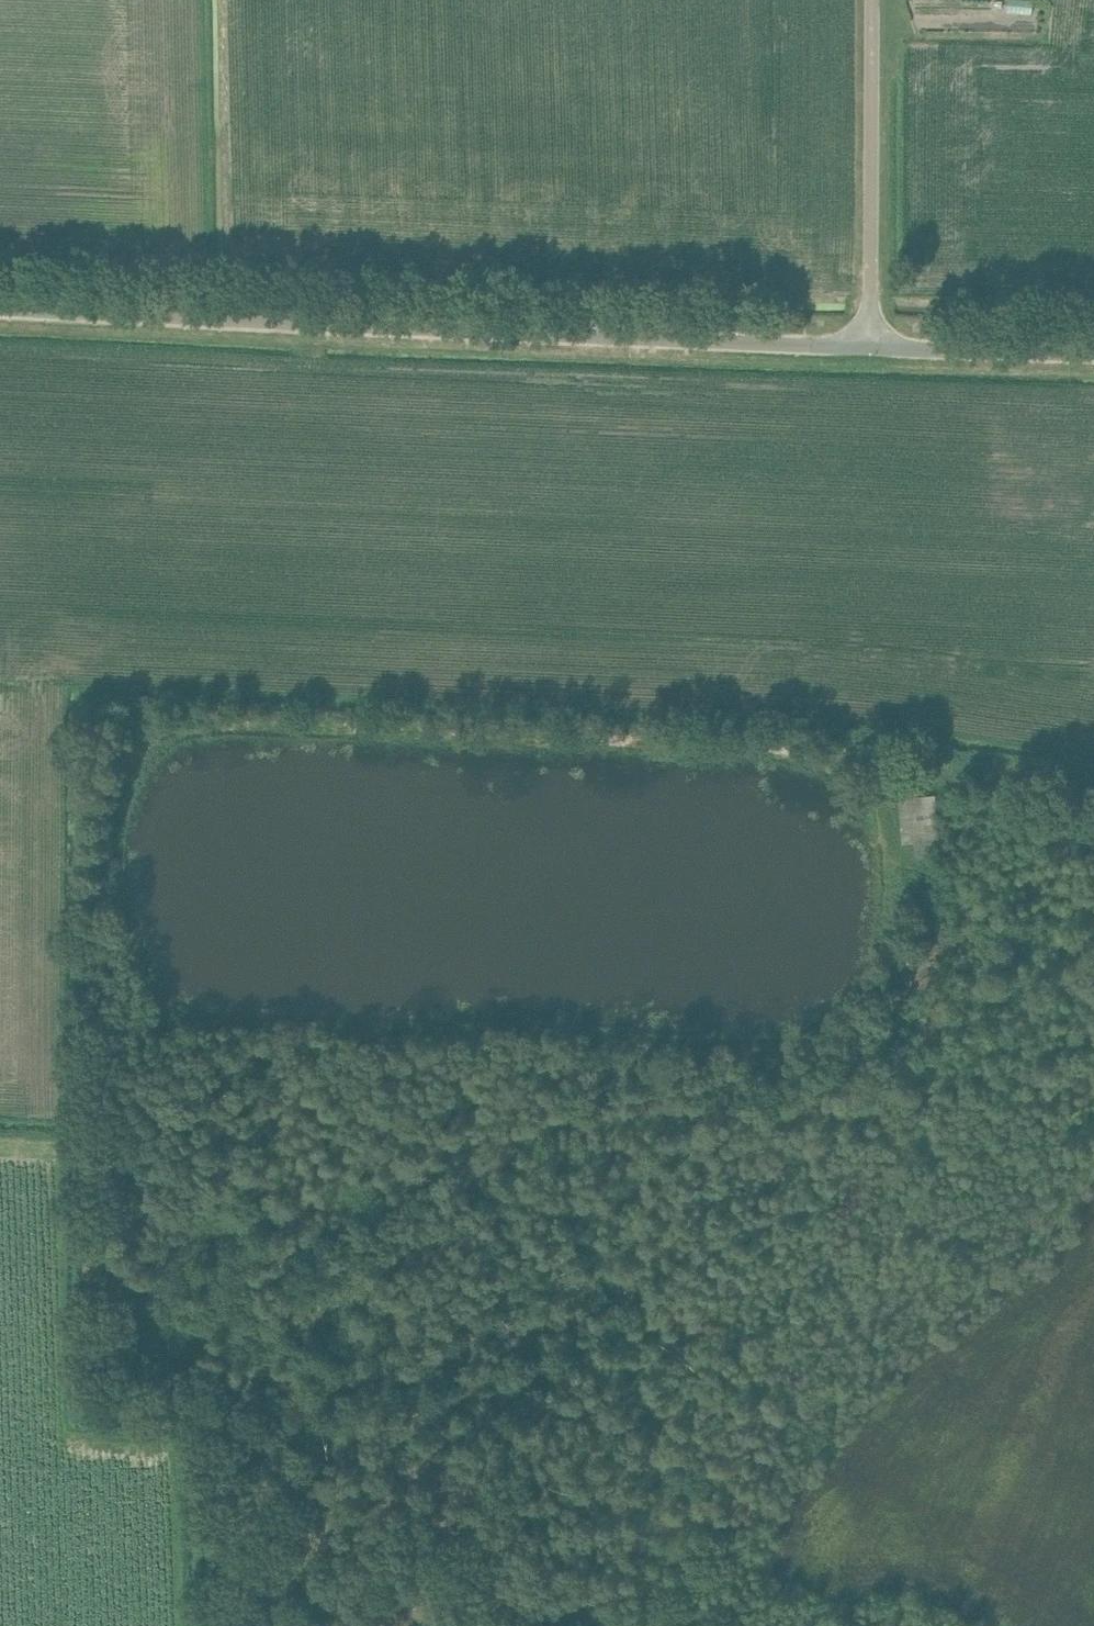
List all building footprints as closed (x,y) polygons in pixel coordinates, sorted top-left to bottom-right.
[(925,841),(921,797),(900,799),(904,843),(925,841)]
